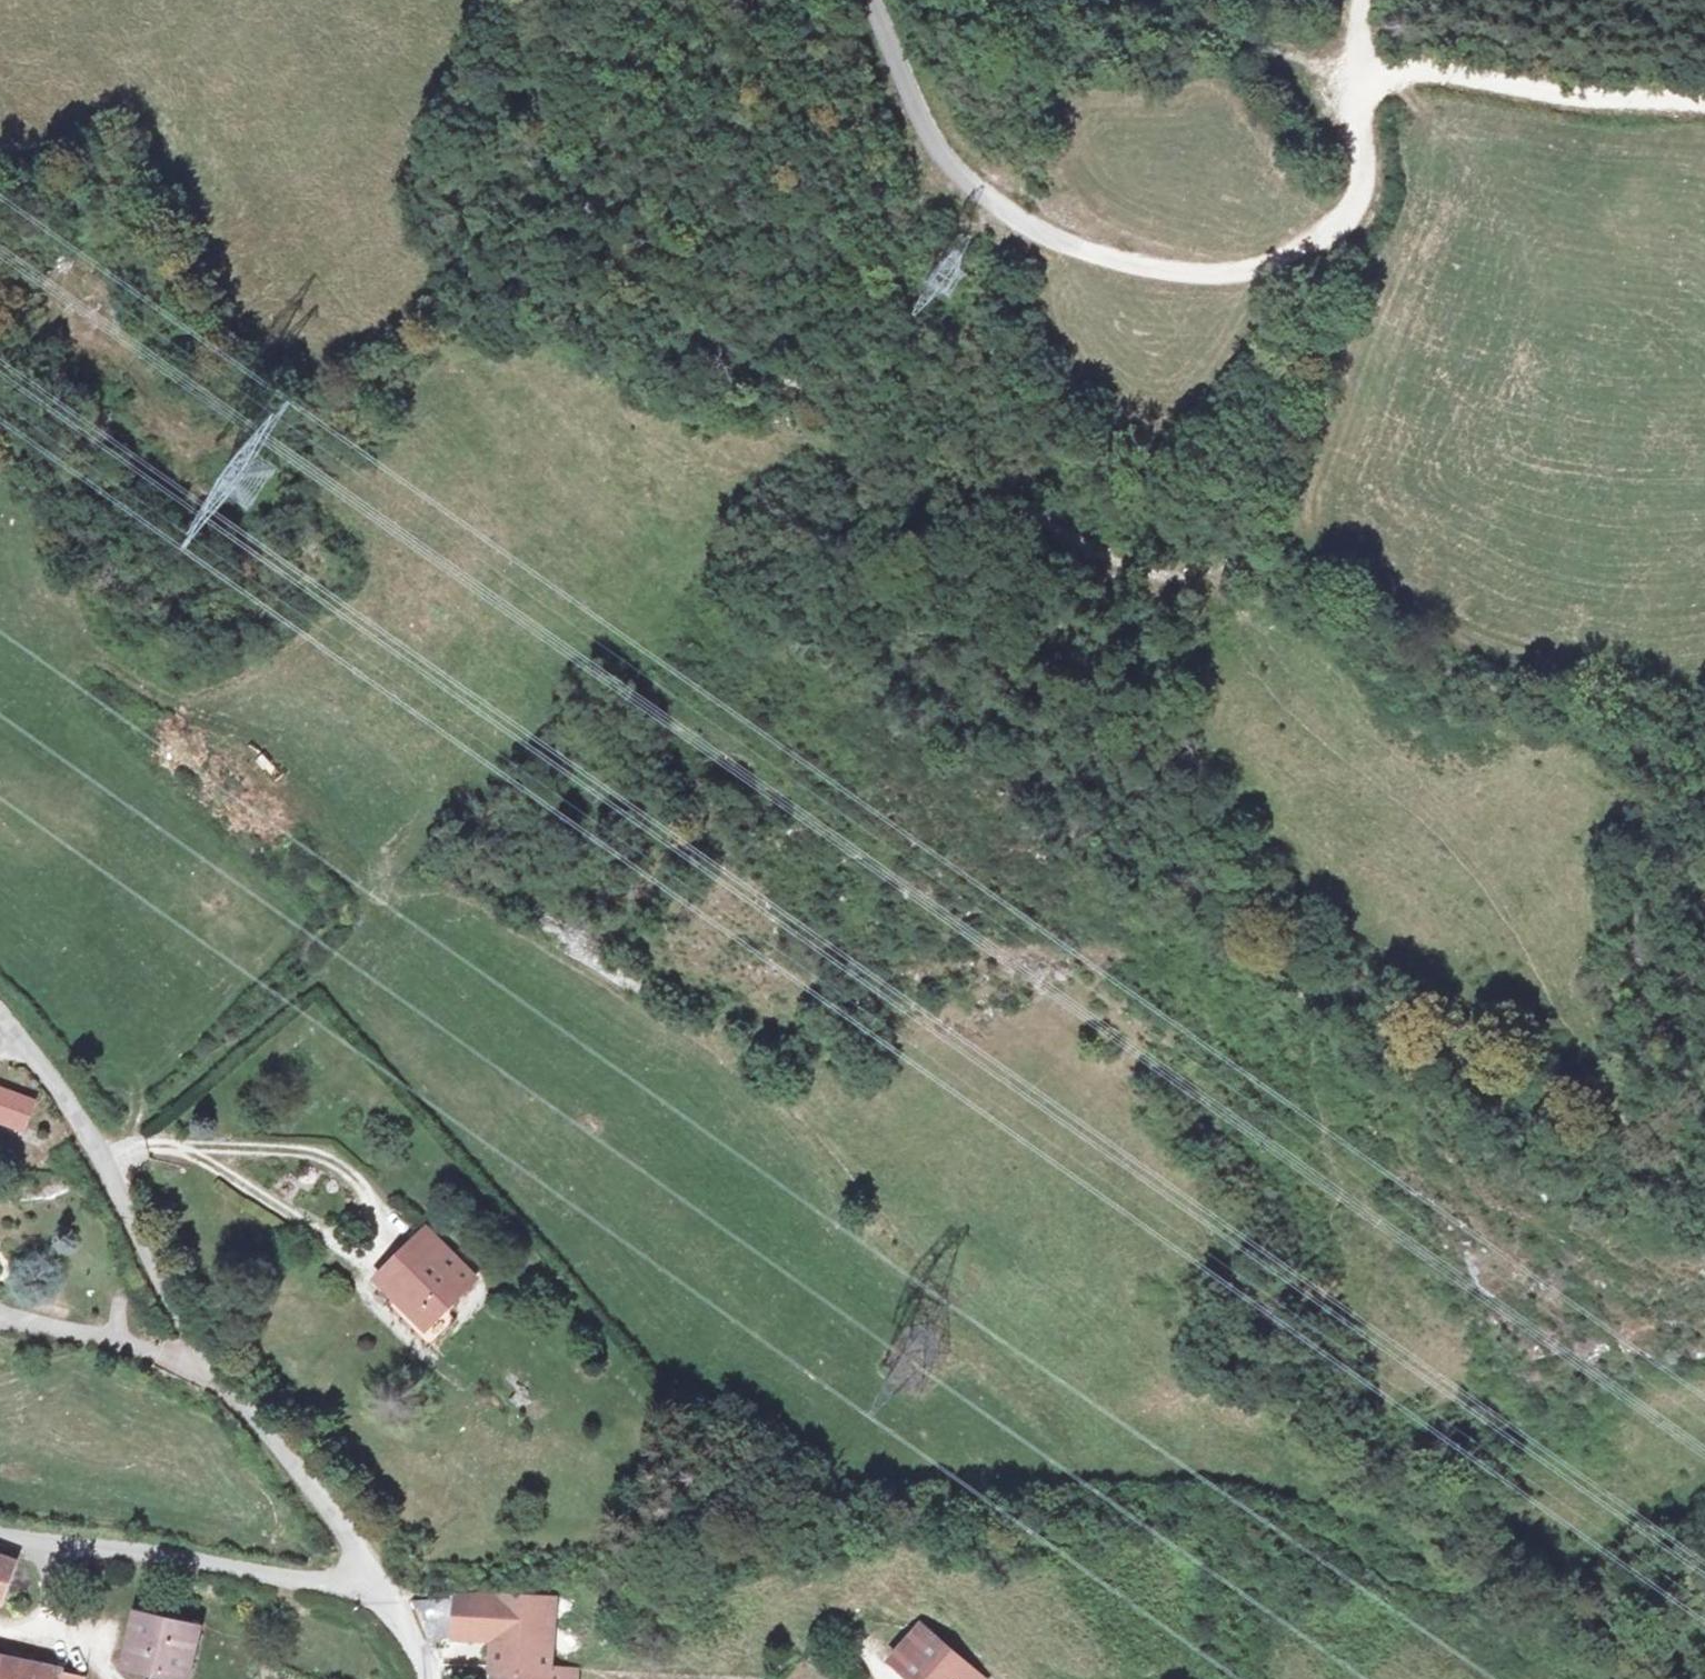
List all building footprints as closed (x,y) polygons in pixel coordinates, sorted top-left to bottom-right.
[(29,1096),(36,1071),(0,1059),(0,1060),(0,1087),(29,1096)] [(370,1245),(418,1295),(470,1248),(421,1196),(370,1245)] [(567,1657),(544,1657),(546,1588),(513,1587),(502,1586),(490,1586),(475,1585),(464,1586),(442,1589),(421,1590),(403,1589),(422,1632),(448,1632),(490,1628),(488,1678),(566,1678),(567,1657)] [(174,1631),(134,1619),(120,1668),(157,1678),(158,1678),(174,1631)] [(919,1678),(920,1678),(979,1678),(980,1678),(917,1621),(886,1655),(911,1678),(917,1678),(919,1678)] [(174,1631),(158,1678),(183,1678),(194,1638),(174,1631)] [(46,1666),(0,1657),(0,1678),(68,1678),(46,1666)]
